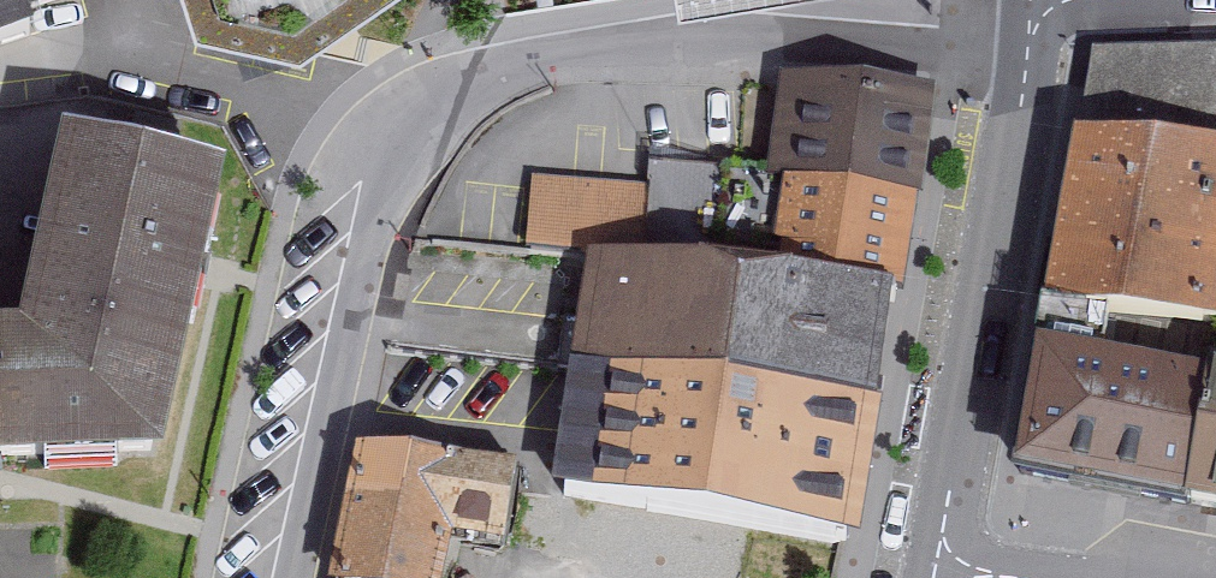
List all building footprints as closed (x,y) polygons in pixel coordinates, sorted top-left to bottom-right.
[(92,0),(0,0),(0,56),(34,46),(29,31),(95,10),(92,0)] [(302,32),(349,0),(218,0),(302,32)] [(1096,64),(1088,140),(1215,153),(1215,63),(1096,64)] [(896,294),(929,108),(781,88),(768,180),(649,165),(644,201),(529,186),(520,254),(589,263),(896,294)] [(1068,138),(1052,309),(1215,325),(1215,153),(1088,140),(1068,138)] [(0,352),(0,483),(169,479),(233,195),(69,158),(25,352),(0,352)] [(896,294),(589,263),(565,497),(849,546),(896,294)] [(1026,350),(1010,474),(1215,512),(1215,378),(1026,350)] [(515,483),(359,458),(339,577),(447,577),(452,548),(503,556),(515,483)]
